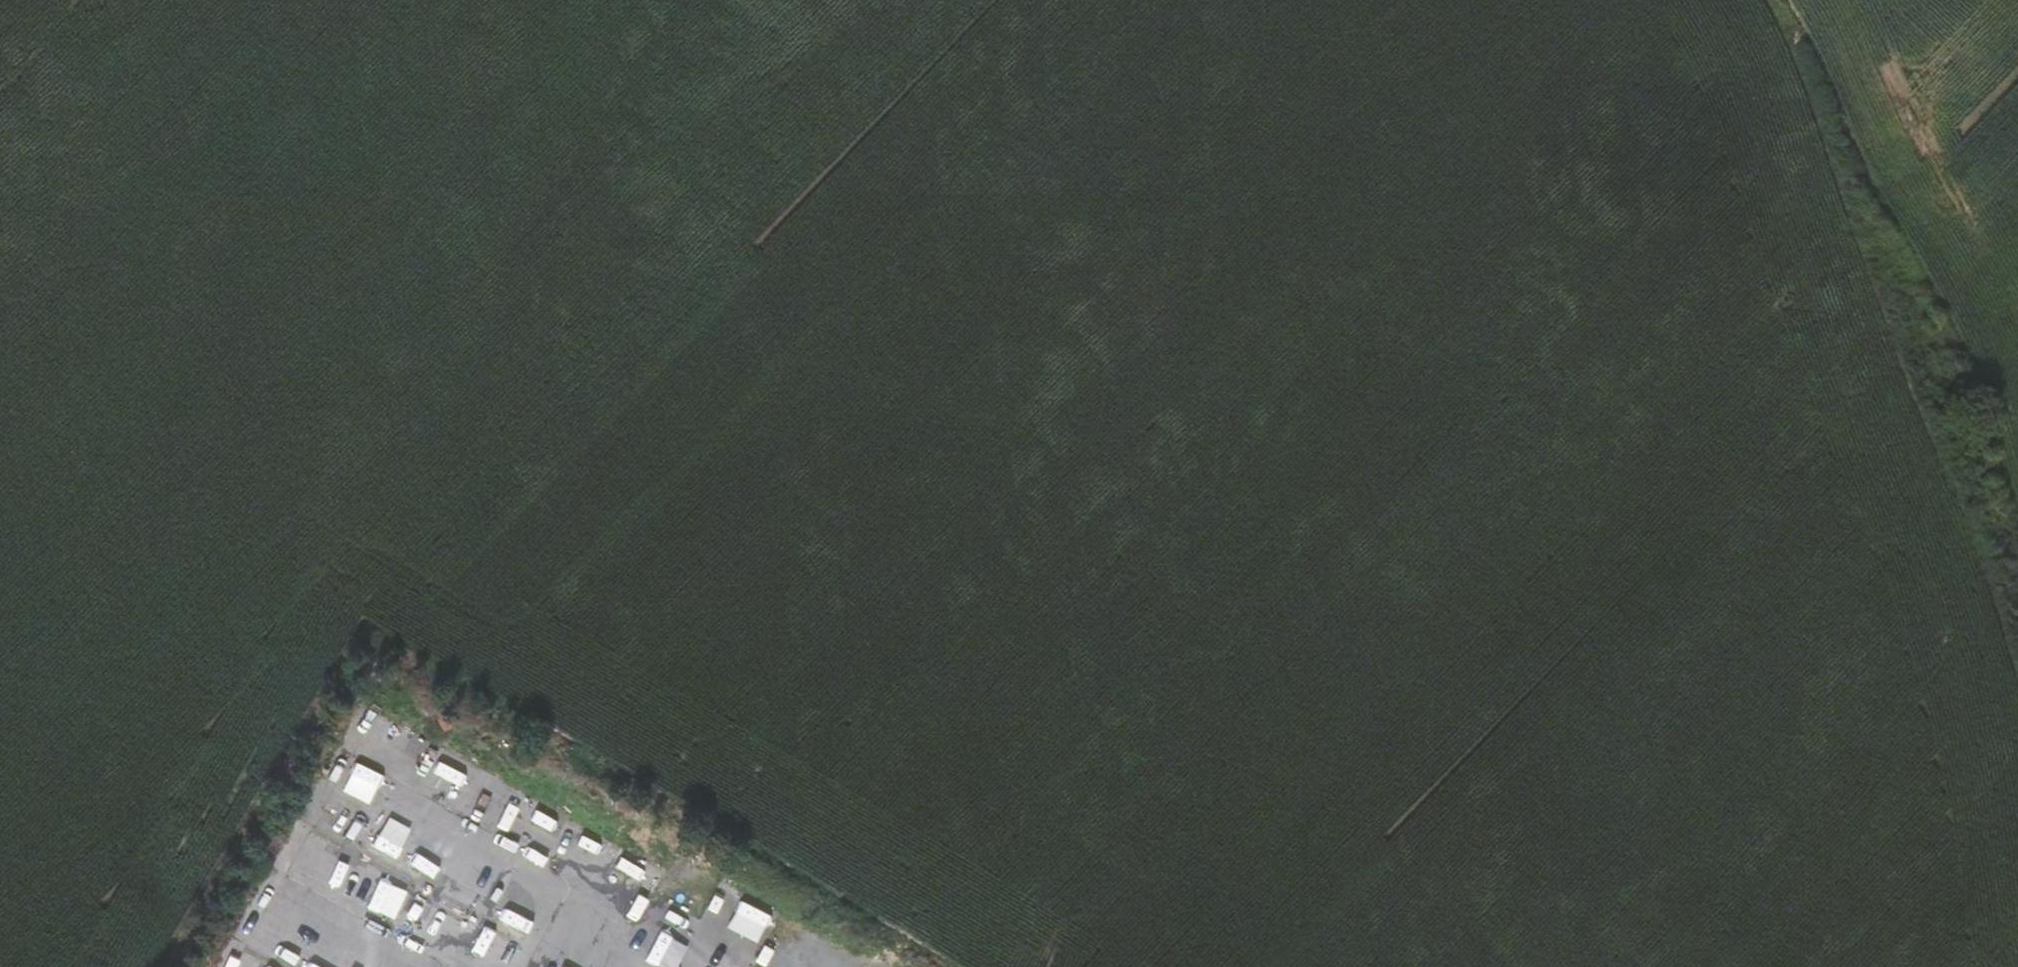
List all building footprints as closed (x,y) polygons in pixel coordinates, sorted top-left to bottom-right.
[(434,744),(418,734),(413,743),(430,752),(434,744)] [(413,743),(408,751),(425,761),(430,752),(413,743)] [(565,817),(548,807),(543,816),(561,825),(565,817)] [(543,816),(539,824),(556,834),(561,825),(543,816)] [(338,854),(346,859),(356,842),(348,837),(338,854)] [(356,842),(346,859),(354,863),(364,846),(356,842)] [(412,897),(407,906),(425,915),(429,907),(412,897)] [(618,944),(609,959),(624,966),(630,966),(637,955),(618,944)] [(288,961),(280,957),(274,966),(285,966),(288,961)]
